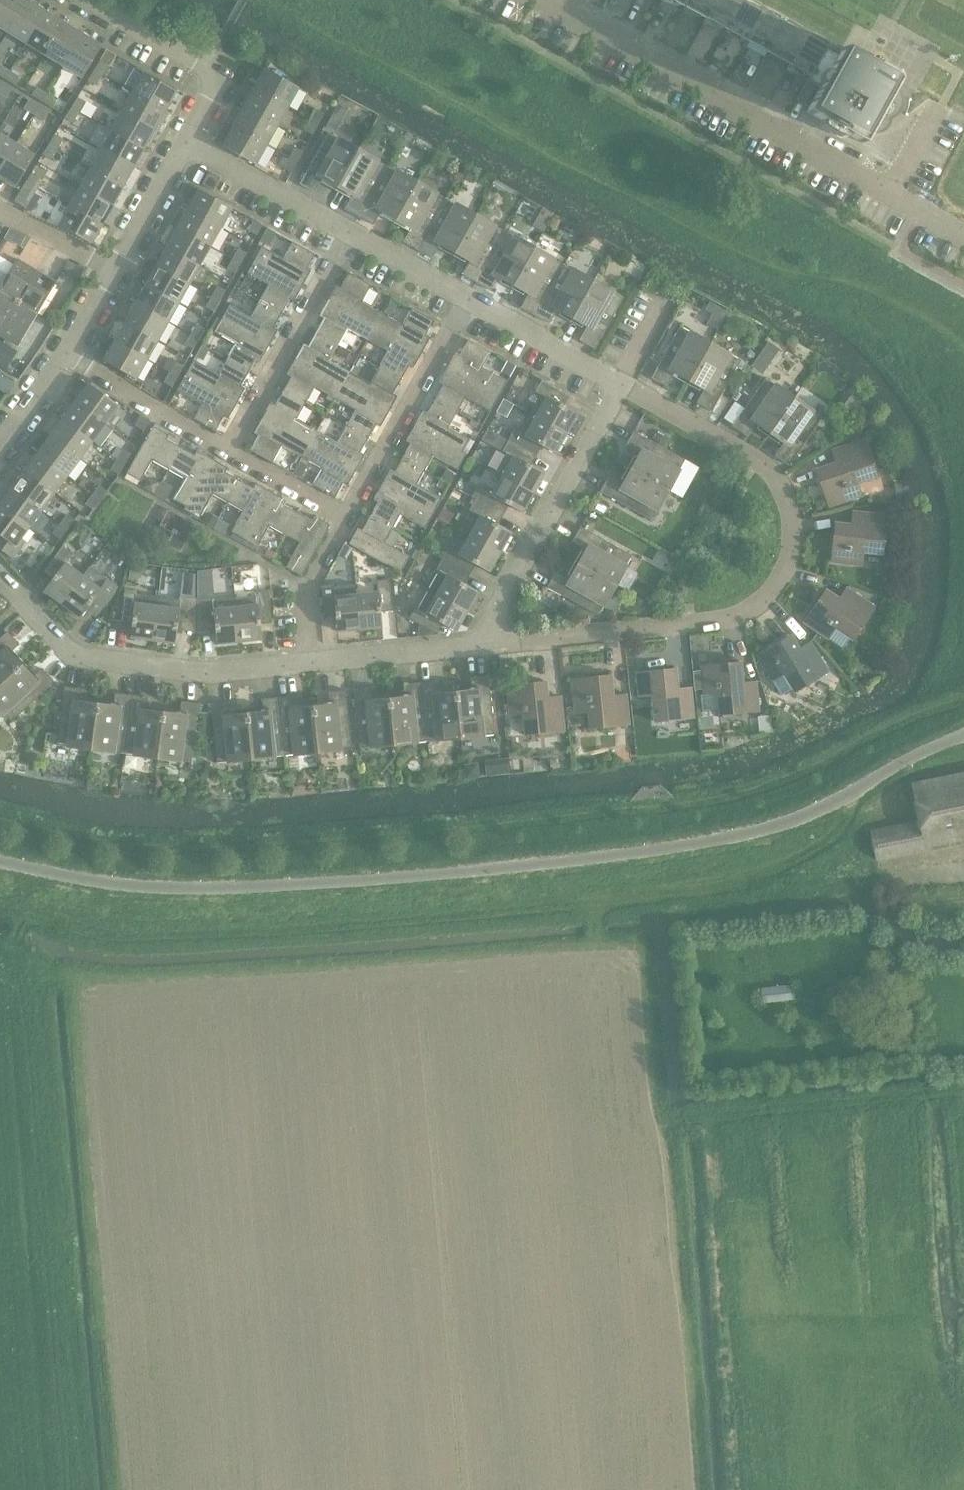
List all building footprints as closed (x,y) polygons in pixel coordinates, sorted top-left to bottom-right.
[(0,5),(0,27),(9,32),(29,0),(28,0),(3,0),(0,5)] [(29,0),(9,32),(27,44),(47,12),(29,0)] [(686,6),(707,18),(717,0),(690,0),(686,6)] [(707,18),(728,30),(745,0),(717,0),(707,18)] [(728,30),(749,41),(768,8),(765,6),(761,3),(757,0),(745,0),(728,30)] [(768,8),(749,41),(770,53),(789,19),(786,18),(782,14),(776,10),(771,9),(768,8)] [(47,12),(27,44),(46,55),(65,23),(47,12)] [(789,19),(770,53),(791,65),(810,31),(807,29),(803,26),(797,22),(792,21),(789,19)] [(65,23),(46,55),(64,66),(84,34),(65,23)] [(791,65),(811,76),(812,76),(831,43),(828,41),(824,38),(817,34),(813,33),(810,31),(791,65)] [(84,34),(64,66),(83,78),(103,46),(84,34)] [(812,76),(811,76),(798,100),(810,107),(807,112),(864,143),(879,116),(881,117),(883,117),(886,118),(888,117),(890,117),(892,116),(893,115),(895,115),(896,113),(898,111),(899,110),(900,110),(901,108),(901,106),(902,104),(902,102),(902,100),(901,98),(901,96),(900,94),(898,92),(897,90),(895,88),(899,80),(898,75),(877,64),(877,61),(875,59),(873,58),(870,58),(867,58),(853,51),(847,47),(842,48),(842,49),(831,43),(812,76)] [(101,61),(95,71),(102,75),(109,65),(101,61)] [(6,79),(10,71),(0,65),(0,75),(6,79)] [(134,92),(134,93),(166,111),(177,91),(136,68),(125,88),(134,92)] [(267,69),(256,89),(289,107),(300,88),(267,69)] [(10,71),(6,79),(16,85),(20,78),(10,71)] [(102,75),(95,71),(89,81),(96,86),(102,75)] [(0,88),(0,93),(8,98),(13,90),(2,84),(0,88)] [(32,95),(42,101),(47,94),(37,88),(32,95)] [(249,95),(242,106),(278,126),(289,107),(256,89),(251,97),(249,95)] [(5,103),(8,98),(0,93),(0,100),(5,103)] [(134,93),(123,111),(159,131),(165,120),(162,119),(166,111),(134,93)] [(47,94),(42,101),(53,108),(57,100),(47,94)] [(78,98),(72,108),(80,112),(86,102),(78,98)] [(25,108),(35,114),(40,107),(29,100),(25,108)] [(239,119),(235,127),(268,145),(278,126),(242,106),(236,117),(239,119)] [(40,107),(35,114),(45,120),(50,113),(40,107)] [(80,112),(72,108),(66,118),(74,122),(80,112)] [(317,110),(311,120),(319,125),(325,114),(317,110)] [(123,111),(113,130),(145,149),(150,141),(153,142),(159,131),(123,111)] [(333,118),(328,126),(337,131),(342,123),(333,118)] [(319,125),(311,120),(306,131),(313,135),(319,125)] [(100,124),(90,142),(102,149),(135,167),(145,149),(113,130),(100,124)] [(268,145),(235,127),(224,146),(257,165),(268,145)] [(17,143),(0,133),(0,171),(17,143)] [(324,178),(338,187),(359,150),(329,133),(300,184),(316,193),(324,178)] [(56,134),(50,144),(57,149),(63,139),(56,134)] [(0,171),(0,177),(16,187),(36,155),(17,143),(0,171)] [(57,149),(50,144),(44,155),(51,159),(57,149)] [(296,148),(290,158),(298,162),(304,152),(296,148)] [(102,149),(92,168),(124,186),(135,167),(102,149)] [(359,150),(338,187),(353,195),(345,209),(360,217),(389,166),(359,150)] [(298,162),(290,158),(285,168),(292,173),(298,162)] [(389,166),(360,217),(374,225),(382,211),(397,219),(418,182),(389,166)] [(468,167),(464,175),(473,181),(478,172),(468,167)] [(92,168),(81,187),(114,205),(124,186),(92,168)] [(210,172),(203,184),(214,191),(221,178),(210,172)] [(32,174),(27,181),(38,188),(43,180),(32,174)] [(38,188),(27,181),(15,201),(26,208),(38,188)] [(418,182),(397,219),(412,228),(404,242),(418,250),(447,199),(418,182)] [(81,187),(71,206),(103,224),(114,205),(81,187)] [(200,189),(189,209),(222,228),(233,208),(200,189)] [(447,199),(418,250),(433,258),(441,244),(456,252),(477,215),(447,199)] [(103,224),(71,206),(60,225),(92,244),(103,224)] [(182,216),(176,226),(211,246),(222,228),(189,209),(184,217),(182,216)] [(477,215),(456,252),(471,260),(463,275),(477,283),(506,231),(477,215)] [(256,221),(250,231),(257,236),(263,225),(256,221)] [(172,239),(168,247),(201,265),(211,246),(176,226),(169,237),(172,239)] [(11,229),(5,238),(25,248),(31,239),(11,229)] [(506,231),(477,283),(492,291),(500,276),(514,285),(535,248),(506,231)] [(263,247),(256,260),(303,286),(312,271),(308,269),(316,254),(293,242),(284,258),(263,247)] [(168,247),(157,266),(190,284),(201,265),(168,247)] [(535,248),(514,285),(529,293),(521,307),(536,316),(565,264),(535,248)] [(240,249),(234,259),(242,263),(248,253),(240,249)] [(18,302),(37,271),(17,259),(8,275),(0,270),(0,291),(18,302)] [(242,263),(234,259),(229,270),(236,274),(242,263)] [(303,286),(256,260),(248,273),(269,285),(260,301),(283,313),(290,299),(295,302),(303,286)] [(73,263),(68,272),(80,278),(85,269),(73,263)] [(565,264),(536,316),(550,324),(558,309),(573,318),(594,280),(565,264)] [(157,266),(147,285),(180,303),(190,284),(157,266)] [(37,271),(18,302),(38,314),(57,283),(37,271)] [(337,285),(329,301),(376,327),(383,313),(363,302),(372,285),(350,273),(342,288),(337,285)] [(594,280),(573,318),(588,326),(580,340),(595,349),(624,297),(594,280)] [(147,285),(136,304),(169,322),(180,303),(147,285)] [(219,286),(213,297),(221,301),(227,291),(219,286)] [(0,291),(0,332),(18,302),(0,291)] [(221,301),(213,297),(207,307),(215,312),(221,301)] [(230,305),(223,319),(270,345),(279,330),(275,327),(283,313),(260,301),(251,317),(230,305)] [(325,318),(317,332),(339,345),(348,329),(368,340),(376,327),(329,301),(320,316),(325,318)] [(0,332),(0,334),(19,346),(38,314),(18,302),(0,332)] [(136,304),(126,322),(159,341),(169,322),(136,304)] [(383,313),(376,327),(423,353),(431,338),(427,335),(435,321),(413,308),(403,325),(383,313)] [(270,345),(223,319),(216,332),(236,344),(228,360),(250,372),(258,358),(262,360),(270,345)] [(126,322),(115,341),(148,360),(159,341),(126,322)] [(198,324),(192,335),(200,339),(205,329),(198,324)] [(376,327),(368,340),(389,351),(380,367),(402,380),(410,366),(414,368),(423,353),(376,327)] [(675,372),(690,380),(711,343),(681,327),(652,378),(667,386),(675,372)] [(305,344),(296,359),(343,385),(350,372),(330,361),(339,345),(317,332),(309,346),(305,344)] [(200,339),(192,335),(186,345),(194,349),(200,339)] [(457,352),(448,367),(500,396),(508,381),(483,367),(491,352),(469,340),(461,354),(457,352)] [(1,364),(11,348),(0,341),(0,363),(1,364)] [(148,360),(115,341),(104,361),(137,379),(148,360)] [(769,341),(761,353),(772,360),(780,349),(769,341)] [(711,343),(690,380),(705,389),(697,403),(713,412),(741,360),(711,343)] [(203,346),(196,357),(204,361),(210,350),(203,346)] [(292,377),(284,391),(306,403),(315,387),(336,399),(343,385),(296,359),(287,375),(292,377)] [(195,360),(186,375),(238,404),(246,388),(242,386),(250,372),(228,360),(220,374),(195,360)] [(509,361),(503,372),(511,376),(517,366),(509,361)] [(177,362),(171,372),(179,377),(184,366),(177,362)] [(350,372),(343,385),(390,412),(398,396),(394,394),(402,380),(380,367),(371,383),(350,372)] [(444,385),(436,399),(458,412),(466,397),(491,411),(500,396),(448,367),(440,383),(444,385)] [(179,377),(171,372),(165,383),(173,387),(179,377)] [(238,404),(186,375),(178,390),(203,404),(194,419),(217,431),(225,417),(229,419),(238,404)] [(757,423),(771,433),(795,398),(767,378),(733,426),(747,436),(757,423)] [(542,395),(532,414),(567,433),(578,414),(561,404),(566,394),(542,381),(536,392),(542,395)] [(90,383),(76,402),(107,424),(120,406),(90,383)] [(343,385),(336,399),(356,410),(347,426),(369,439),(377,425),(381,427),(390,412),(343,385)] [(272,403),(264,418),(310,444),(318,431),(297,419),(306,403),(284,391),(276,405),(272,403)] [(795,398),(771,433),(785,442),(775,456),(790,466),(823,418),(795,398)] [(424,411),(416,426),(463,452),(470,439),(449,427),(458,412),(436,399),(428,413),(424,411)] [(505,399),(498,411),(507,416),(514,404),(505,399)] [(76,402),(64,419),(94,441),(107,424),(76,402)] [(515,429),(509,440),(533,454),(539,444),(556,453),(567,433),(532,414),(521,432),(515,429)] [(137,426),(145,431),(150,420),(143,416),(137,426)] [(310,444),(264,418),(255,433),(259,435),(251,450),(273,463),(283,446),(303,457),(310,444)] [(64,419),(51,436),(81,459),(94,441),(64,419)] [(153,460),(169,469),(182,447),(168,439),(170,435),(154,426),(127,473),(141,481),(153,460)] [(318,431),(310,444),(357,470),(366,455),(361,453),(369,439),(347,426),(338,442),(318,431)] [(411,444),(403,458),(426,470),(434,456),(458,470),(467,455),(467,454),(463,452),(416,426),(407,441),(411,444)] [(640,454),(632,469),(669,490),(686,460),(634,431),(626,447),(640,454)] [(51,436),(38,454),(68,476),(81,459),(51,436)] [(496,472),(503,476),(534,493),(545,473),(528,463),(533,454),(509,440),(503,451),(507,453),(496,472)] [(841,462),(817,470),(830,507),(857,497),(853,485),(878,476),(865,440),(837,449),(841,462)] [(310,444),(303,457),(323,469),(314,485),(336,498),(344,483),(349,486),(357,470),(310,444)] [(182,447),(169,469),(185,478),(173,499),(186,506),(187,506),(213,459),(198,450),(196,455),(182,447)] [(124,449),(118,460),(126,464),(132,454),(124,449)] [(38,454),(25,471),(55,493),(68,476),(38,454)] [(391,469),(383,485),(434,513),(443,498),(418,484),(426,470),(403,458),(396,472),(391,469)] [(187,506),(186,506),(184,510),(200,519),(214,494),(228,502),(240,480),(226,472),(229,468),(213,459),(187,506)] [(126,464),(118,460),(112,470),(120,474),(126,464)] [(301,461),(294,473),(302,477),(309,465),(301,461)] [(448,469),(444,478),(452,482),(457,474),(448,469)] [(669,490),(632,469),(624,484),(609,476),(601,492),(652,520),(669,490)] [(17,476),(10,486),(42,511),(55,493),(25,471),(20,478),(17,476)] [(482,488),(476,499),(500,513),(506,503),(523,513),(534,493),(503,476),(493,494),(482,488)] [(146,481),(143,487),(154,493),(160,483),(154,479),(146,481)] [(442,479),(438,486),(447,491),(450,484),(442,479)] [(163,480),(155,494),(166,500),(174,486),(163,480)] [(240,480),(228,502),(244,511),(232,532),(245,539),(272,492),(257,483),(254,487),(240,480)] [(101,485),(94,495),(101,500),(108,491),(101,485)] [(379,502),(371,516),(393,529),(401,515),(426,529),(434,513),(383,485),(374,500),(379,502)] [(0,505),(0,506),(30,528),(42,511),(10,486),(2,496),(5,498),(0,505)] [(272,492),(245,539),(259,547),(270,526),(286,535),(299,512),(285,505),(287,500),(272,492)] [(101,500),(94,495),(87,504),(94,510),(101,500)] [(481,516),(470,535),(501,552),(512,532),(495,523),(500,513),(476,499),(470,510),(481,516)] [(0,506),(0,549),(13,559),(26,541),(22,538),(30,528),(0,506)] [(299,512),(286,535),(300,543),(287,567),(303,576),(331,525),(315,516),(313,520),(299,512)] [(836,523),(832,562),(855,564),(857,551),(883,554),(887,515),(858,512),(856,525),(836,523)] [(208,513),(204,521),(214,527),(219,518),(208,513)] [(67,515),(60,525),(67,530),(74,520),(67,515)] [(393,529),(371,516),(363,530),(359,528),(350,544),(401,573),(410,557),(385,543),(393,529)] [(219,518),(214,527),(225,533),(229,524),(219,518)] [(67,530),(60,525),(53,534),(60,539),(67,530)] [(587,550),(579,565),(616,586),(633,555),(581,527),(573,542),(587,550)] [(449,548),(443,559),(467,572),(472,562),(490,572),(501,552),(470,535),(460,554),(449,548)] [(345,544),(339,556),(346,560),(353,548),(345,544)] [(64,545),(47,568),(57,575),(45,591),(63,604),(84,576),(67,563),(74,553),(64,545)] [(440,571),(429,590),(468,612),(479,592),(461,582),(467,572),(443,559),(437,570),(440,571)] [(616,586),(579,565),(571,580),(556,572),(548,587),(599,616),(616,586)] [(84,576),(63,604),(81,618),(90,606),(100,613),(119,587),(91,566),(84,576)] [(25,568),(21,574),(29,579),(35,571),(30,567),(25,568)] [(378,592),(357,594),(361,629),(383,627),(382,612),(393,611),(390,579),(377,580),(378,592)] [(335,585),(322,586),(325,613),(336,612),(337,617),(338,632),(361,629),(357,594),(356,584),(335,587),(335,585)] [(126,589),(122,617),(134,618),(131,638),(154,640),(159,597),(138,594),(138,591),(126,589)] [(468,612),(429,590),(419,609),(416,607),(410,618),(420,624),(434,632),(439,622),(457,631),(468,612)] [(827,590),(805,622),(824,635),(844,649),(851,638),(853,640),(875,607),(851,591),(843,601),(827,590)] [(257,596),(236,598),(240,642),(263,639),(261,620),(272,618),(270,591),(257,593),(257,596)] [(159,597),(154,640),(176,643),(178,630),(197,632),(197,598),(193,598),(181,596),(180,600),(159,597)] [(201,598),(197,598),(197,632),(216,630),(218,644),(240,642),(236,598),(214,600),(214,597),(201,598)] [(420,624),(418,635),(433,633),(434,632),(420,624)] [(19,668),(8,655),(20,644),(8,631),(0,639),(0,686),(19,668)] [(792,635),(758,655),(782,696),(794,689),(795,692),(829,672),(813,646),(802,653),(792,635)] [(705,694),(701,695),(703,711),(720,709),(721,715),(759,711),(757,686),(744,687),(741,662),(703,666),(705,694)] [(0,686),(0,709),(12,722),(55,681),(43,668),(31,680),(19,668),(0,686)] [(676,669),(638,673),(640,696),(653,695),(656,721),(694,718),(692,693),(679,694),(676,669)] [(473,694),(457,696),(461,738),(495,734),(489,676),(472,678),(473,694)] [(591,728),(621,725),(630,724),(627,699),(614,700),(612,676),(573,679),(576,707),(589,706),(591,728)] [(439,681),(422,683),(428,741),(461,738),(457,696),(440,697),(439,681)] [(523,708),(526,735),(565,731),(562,701),(549,702),(547,682),(508,686),(510,709),(523,708)] [(407,701),(390,703),(395,745),(428,741),(422,683),(405,684),(407,701)] [(58,745),(92,749),(97,707),(81,705),(83,689),(65,687),(58,745)] [(395,745),(390,703),(374,704),(372,688),(354,690),(360,748),(395,745)] [(331,709),(314,710),(318,753),(353,749),(347,690),(329,692),(331,709)] [(97,707),(92,749),(125,754),(132,695),(116,693),(114,710),(97,707)] [(132,695),(125,754),(158,758),(163,716),(147,714),(149,697),(132,695)] [(296,696),(279,697),(285,756),(318,753),(314,710),(298,712),(296,696)] [(264,715),(248,717),(252,759),(285,756),(279,697),(262,699),(264,715)] [(163,716),(158,758),(192,762),(200,704),(182,702),(180,718),(163,716)] [(252,759),(248,717),(231,719),(229,702),(212,704),(216,746),(217,759),(218,763),(252,759)] [(771,716),(760,717),(761,731),(773,730),(771,716)] [(216,746),(209,746),(210,759),(217,759),(216,746)] [(509,760),(499,762),(500,775),(510,774),(509,760)] [(871,832),(877,859),(963,842),(963,774),(912,785),(920,822),(871,832)] [(794,985),(762,988),(763,1003),(795,999),(794,985)]
